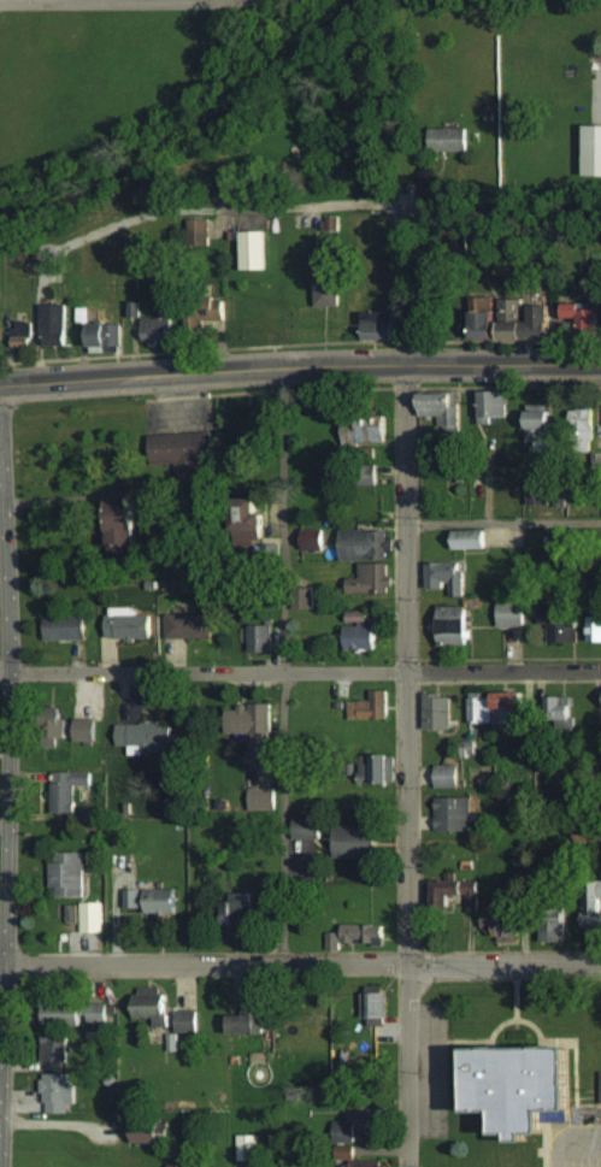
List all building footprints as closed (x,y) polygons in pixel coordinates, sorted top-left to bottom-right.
[(588,126),(587,176),(600,176),(600,126),(588,126)] [(469,152),(469,129),(431,128),(431,151),(469,152)] [(267,231),(242,231),(243,270),(268,270),(267,231)] [(340,306),(340,272),(314,271),(314,306),(340,306)] [(495,298),(475,298),(476,312),(495,312),(495,298)] [(524,299),(500,299),(501,340),(556,340),(556,307),(535,307),(535,322),(524,323),(524,299)] [(600,303),(568,303),(569,332),(600,331),(600,303)] [(67,346),(68,305),(43,305),(42,346),(67,346)] [(162,317),(143,318),(144,343),(173,342),(172,311),(162,311),(162,317)] [(394,312),(362,313),(363,340),(395,340),(394,312)] [(477,340),(499,339),(498,313),(476,314),(477,340)] [(5,347),(33,347),(33,320),(12,321),(13,337),(4,337),(5,347)] [(123,324),(89,325),(90,347),(107,346),(108,352),(123,352),(123,324)] [(508,392),(480,391),(480,418),(508,418),(508,392)] [(420,395),(420,417),(437,417),(437,426),(457,426),(457,394),(420,395)] [(552,451),(552,442),(555,442),(554,412),(527,412),(527,442),(536,442),(536,451),(552,451)] [(343,443),(388,445),(389,422),(343,420),(343,443)] [(212,433),(152,434),(153,465),(174,464),(174,472),(206,471),(205,456),(213,456),(212,433)] [(528,478),(528,506),(550,505),(549,478),(528,478)] [(275,531),(274,506),(262,507),(262,499),(246,500),(247,543),(262,542),(261,531),(275,531)] [(302,551),(325,550),(324,529),(302,530),(302,551)] [(342,561),(389,560),(388,529),(341,530),(342,561)] [(454,549),(489,551),(489,540),(478,540),(478,535),(455,534),(454,549)] [(427,589),(448,590),(448,597),(463,597),(464,562),(427,562),(427,589)] [(346,594),(390,595),(391,564),(358,563),(358,579),(346,579),(346,594)] [(319,610),(320,592),(295,591),(295,609),(319,610)] [(500,627),(524,627),(524,600),(499,601),(500,627)] [(441,646),(470,646),(469,606),(440,607),(441,646)] [(107,608),(107,640),(153,640),(153,615),(136,616),(136,607),(107,608)] [(558,616),(558,607),(545,607),(546,643),(578,643),(578,615),(558,616)] [(47,641),(88,640),(88,615),(46,616),(47,641)] [(166,616),(165,630),(180,630),(180,633),(210,635),(211,619),(166,616)] [(591,617),(592,644),(600,643),(600,617),(591,617)] [(249,653),(272,652),(271,625),(248,625),(249,653)] [(377,650),(377,625),(345,626),(345,651),(377,650)] [(389,719),(388,690),(372,691),(372,700),(349,701),(349,720),(389,719)] [(526,692),(495,693),(496,711),(527,710),(526,692)] [(453,731),(453,699),(440,699),(440,694),(426,694),(427,731),(453,731)] [(573,719),(574,698),(546,697),(546,719),(573,719)] [(493,699),(469,699),(469,725),(493,725),(493,699)] [(270,705),(238,705),(238,711),(227,711),(227,734),(250,734),(250,757),(270,757),(270,705)] [(64,739),(65,713),(49,713),(48,748),(56,748),(57,739),(64,739)] [(96,743),(97,720),(75,719),(74,742),(96,743)] [(129,754),(169,753),(168,724),(115,725),(116,746),(128,746),(129,754)] [(391,785),(393,756),(375,755),(374,784),(391,785)] [(436,788),(459,788),(459,765),(435,765),(436,788)] [(74,815),(74,786),(91,786),(92,773),(52,772),(52,814),(74,815)] [(276,810),(277,789),(249,789),(248,809),(276,810)] [(471,798),(436,798),(435,832),(470,832),(471,798)] [(321,818),(295,818),(295,839),(321,839),(321,818)] [(337,859),(380,858),(380,826),(336,826),(337,859)] [(57,897),(85,896),(84,851),(57,852),(57,862),(50,862),(50,887),(57,887),(57,897)] [(479,912),(480,880),(435,879),(435,906),(451,906),(451,895),(468,895),(467,912),(479,912)] [(583,881),(585,932),(600,932),(600,881),(583,881)] [(125,908),(145,907),(145,915),(179,914),(179,888),(125,889),(125,908)] [(280,891),(263,890),(262,914),(279,915),(280,891)] [(250,941),(250,898),(222,898),(223,924),(230,924),(230,941),(250,941)] [(81,932),(103,931),(103,901),(80,902),(81,932)] [(78,905),(67,905),(67,922),(77,922),(78,905)] [(499,941),(521,941),(521,905),(495,905),(495,911),(484,911),(484,927),(499,927),(499,941)] [(543,940),(566,939),(565,920),(542,920),(543,940)] [(326,954),(341,953),(341,944),(385,943),(384,924),(340,925),(340,932),(325,932),(326,954)] [(167,1027),(168,992),(136,991),(136,1017),(153,1017),(152,1026),(167,1027)] [(231,1034),(266,1033),(264,992),(243,992),(244,1015),(231,1015),(231,1034)] [(364,1017),(389,1017),(389,992),(364,992),(364,1017)] [(47,1023),(105,1024),(105,1002),(47,1001),(47,1023)] [(174,1031),(197,1032),(198,1010),(175,1010),(174,1031)] [(168,1051),(178,1051),(177,1033),(168,1034),(168,1051)] [(68,1034),(42,1035),(43,1061),(69,1060),(68,1034)] [(476,1047),(477,1110),(505,1110),(505,1133),(521,1133),(521,1141),(538,1141),(538,1128),(553,1128),(553,1107),(580,1107),(580,1046),(476,1047)] [(69,1073),(45,1072),(44,1112),(69,1112),(69,1104),(76,1104),(77,1084),(69,1084),(69,1073)] [(347,1108),(347,1120),(334,1120),(334,1140),(356,1140),(356,1129),(377,1129),(377,1109),(347,1108)] [(134,1142),(162,1143),(162,1132),(135,1131),(134,1142)] [(237,1160),(257,1160),(258,1135),(238,1134),(237,1160)]
